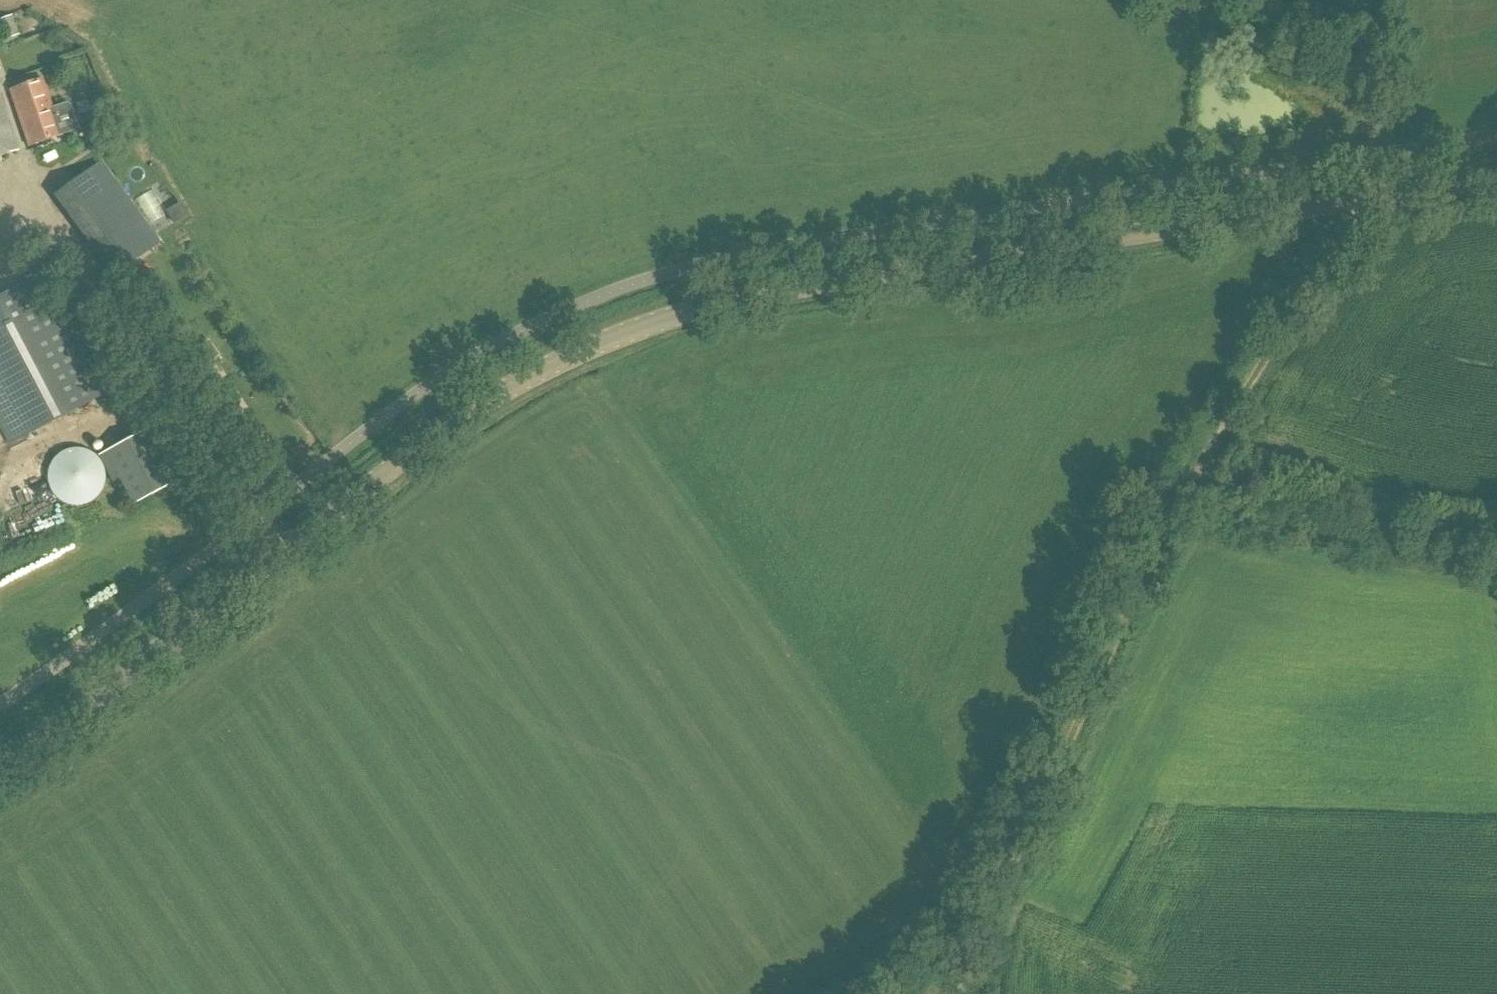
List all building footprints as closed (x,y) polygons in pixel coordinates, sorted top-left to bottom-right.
[(0,19),(0,24),(6,40),(19,35),(12,15),(0,19)] [(41,79),(10,90),(29,147),(60,136),(60,135),(74,130),(76,126),(69,106),(66,104),(51,109),(41,79)] [(0,98),(0,156),(17,150),(0,98)] [(52,196),(112,278),(161,242),(101,160),(52,196)] [(0,313),(0,424),(10,444),(103,394),(47,289),(0,313)] [(200,363),(190,370),(196,378),(206,372),(200,363)] [(92,426),(109,417),(101,402),(84,411),(92,426)] [(133,505),(172,484),(144,431),(105,451),(133,505)] [(97,458),(95,457),(93,455),(91,454),(88,452),(86,452),(84,451),(81,450),(79,450),(76,450),(74,450),(71,450),(69,451),(66,452),(64,452),(62,454),(60,455),(58,456),(56,458),(54,460),(53,462),(51,464),(50,466),(49,469),(49,471),(48,473),(48,476),(48,478),(48,481),(48,483),(49,486),(49,488),(50,491),(51,493),(53,495),(54,497),(56,499),(58,500),(60,502),(62,503),(64,504),(66,505),(69,506),(71,507),(74,507),(76,507),(79,507),(81,507),(84,506),(86,505),(88,504),(91,503),(93,502),(95,500),(97,499),(98,497),(100,495),(101,493),(102,491),(103,488),(104,486),(104,483),(105,481),(105,478),(105,476),(104,473),(104,471),(103,469),(102,466),(101,464),(100,462),(98,460),(97,458)]
